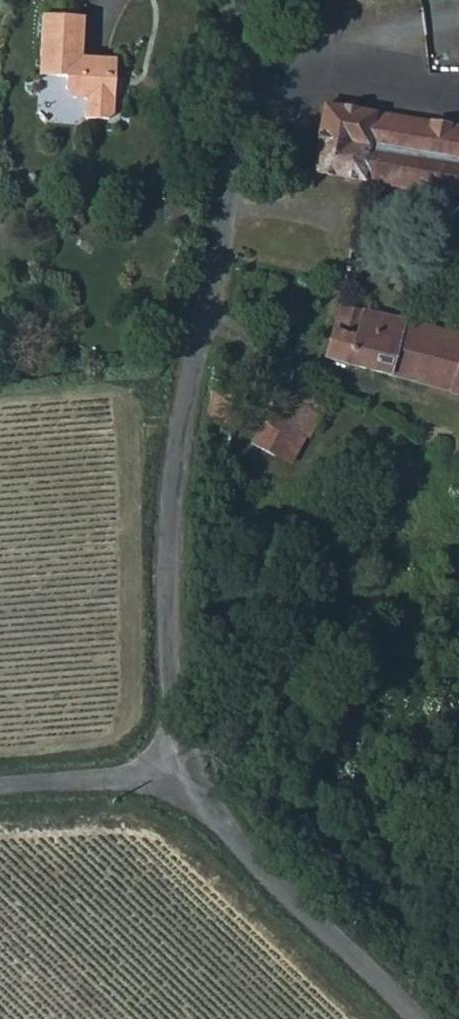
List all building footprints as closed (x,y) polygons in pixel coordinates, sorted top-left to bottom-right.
[(32,12),(29,75),(56,76),(55,96),(76,97),(75,118),(106,119),(109,56),(74,54),(76,14),(32,12)] [(458,196),(458,127),(324,103),(313,171),(458,196)] [(325,354),(325,357),(357,366),(410,381),(424,325),(337,305),(325,354)] [(424,325),(410,381),(458,396),(458,334),(424,325)] [(274,451),(282,436),(298,445),(303,437),(305,438),(321,411),(285,392),(265,426),(259,422),(252,434),(250,439),(273,453),(274,451)] [(289,460),(298,445),(282,436),(274,451),(289,460)]
